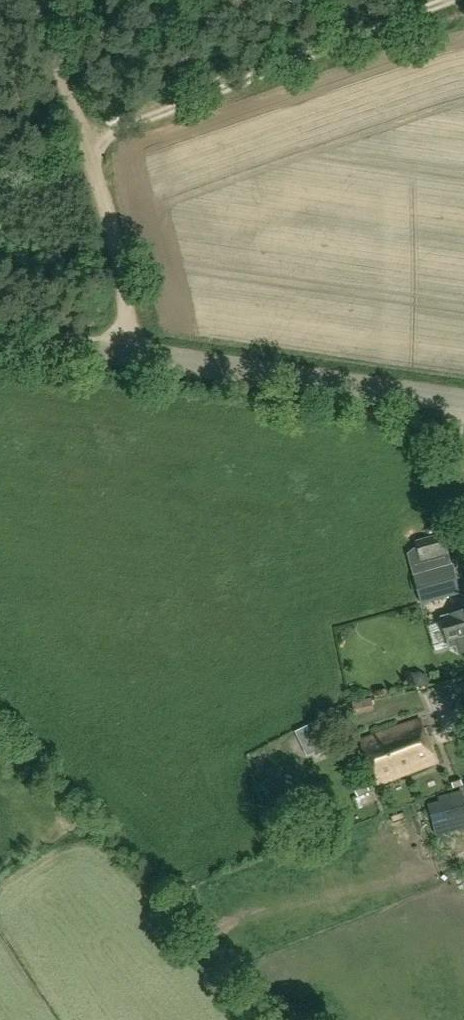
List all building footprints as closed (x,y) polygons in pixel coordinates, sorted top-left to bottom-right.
[(425,572),(452,564),(444,537),(443,534),(416,541),(417,545),(422,560),(425,572)] [(452,564),(425,572),(415,575),(423,603),(460,592),(452,564)] [(441,616),(450,647),(458,644),(461,653),(463,652),(463,609),(441,616)] [(463,707),(463,682),(455,684),(462,707),(463,707)] [(446,696),(430,696),(430,710),(446,711),(446,696)] [(423,697),(403,703),(406,713),(426,707),(423,697)] [(377,784),(436,760),(419,719),(361,742),(377,784)] [(365,805),(376,802),(371,786),(360,789),(365,805)] [(463,826),(463,794),(428,803),(436,834),(463,826)]
